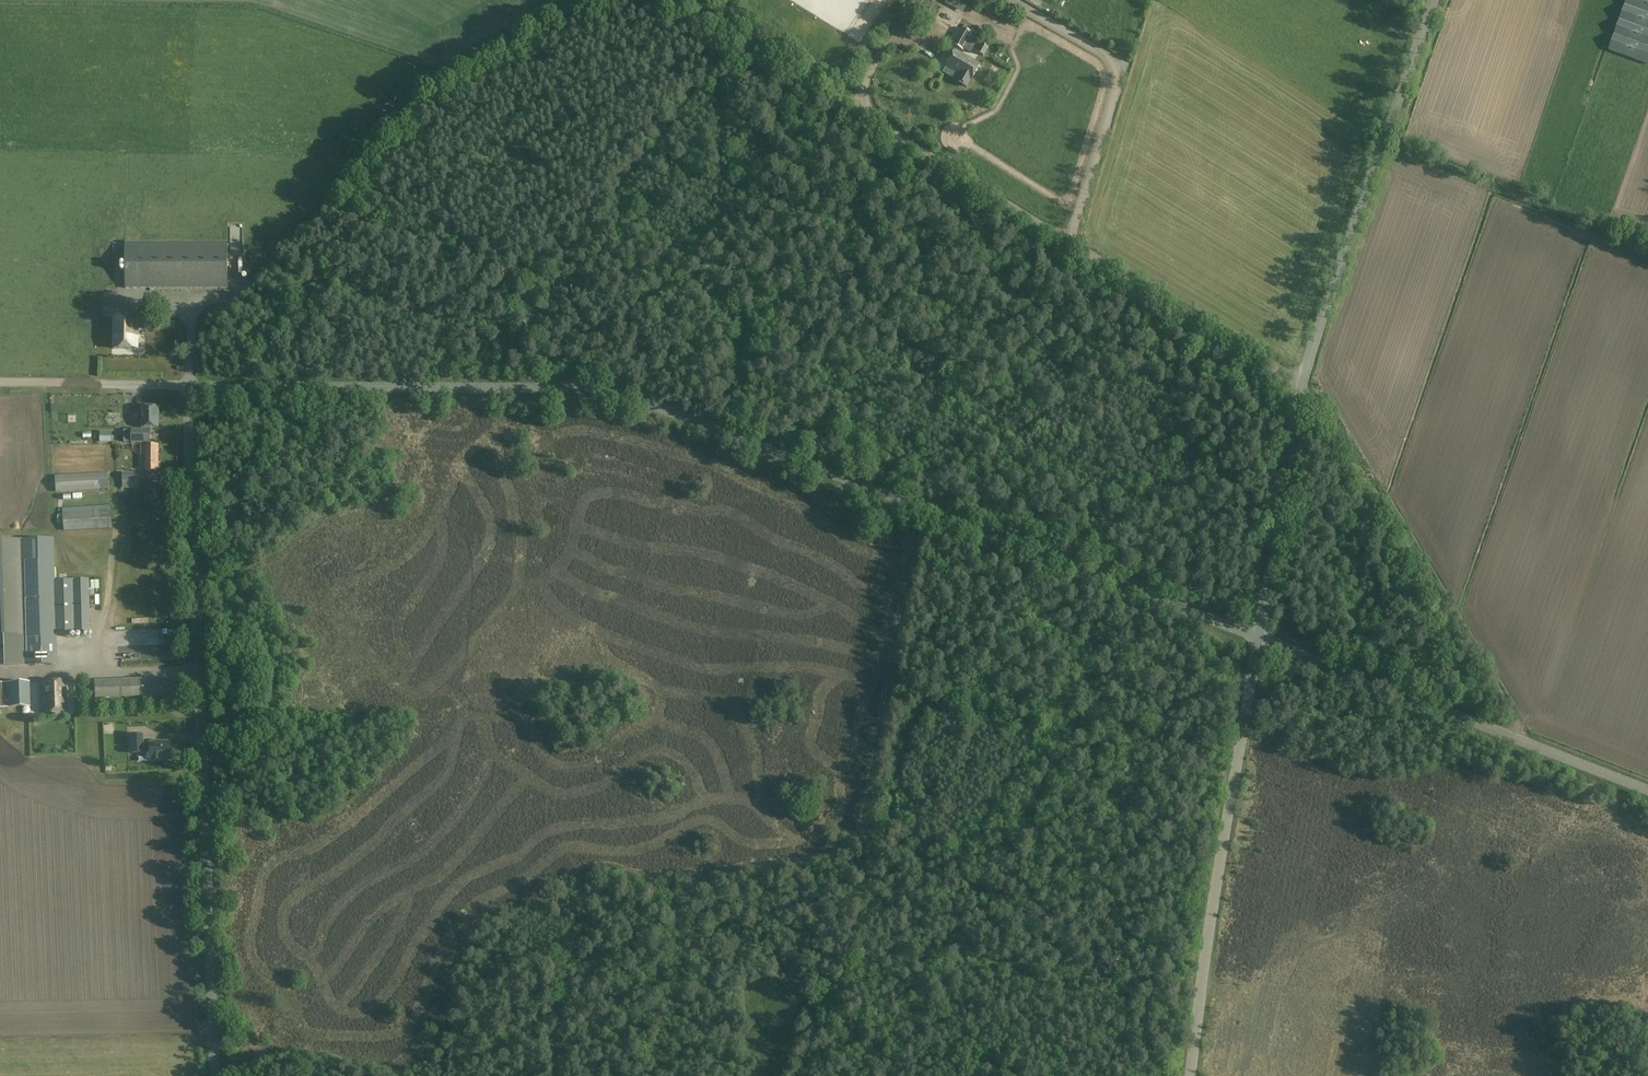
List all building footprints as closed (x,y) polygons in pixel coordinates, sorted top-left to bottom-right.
[(892,1),(890,0),(871,0),(864,11),(856,24),(849,35),(847,34),(830,62),(832,63),(827,70),(843,80),(892,1)] [(945,3),(951,6),(953,2),(965,9),(969,1),(967,0),(947,0),(945,3)] [(1607,50),(1647,65),(1647,0),(1626,0),(1607,50)] [(964,49),(972,34),(963,28),(954,44),(964,49)] [(984,56),(989,47),(982,43),(977,51),(984,56)] [(980,65),(955,51),(946,66),(961,74),(957,82),(966,87),(971,80),(980,65)] [(917,76),(922,69),(911,62),(906,69),(917,76)] [(924,80),(931,81),(932,74),(925,73),(924,80)] [(227,243),(125,243),(125,288),(227,289),(227,243)] [(138,317),(113,317),(113,349),(137,349),(138,317)] [(127,403),(126,389),(118,389),(119,405),(128,404),(129,411),(135,411),(135,403),(127,403)] [(113,419),(114,408),(106,407),(105,418),(113,419)] [(151,429),(151,427),(158,427),(158,408),(142,407),(142,427),(142,429),(132,429),(131,444),(151,444),(151,429)] [(111,432),(100,432),(99,442),(111,442),(111,432)] [(158,445),(145,444),(145,470),(158,471),(158,445)] [(55,492),(108,489),(107,472),(54,476),(55,492)] [(133,506),(134,516),(152,516),(152,506),(133,506)] [(63,531),(111,528),(110,510),(62,512),(63,531)] [(20,540),(24,664),(55,663),(55,633),(53,581),(52,539),(20,540)] [(24,666),(24,664),(20,540),(0,540),(0,666),(24,666)] [(157,579),(140,580),(141,590),(157,590),(157,579)] [(71,633),(70,580),(53,581),(55,633),(71,633)] [(87,580),(70,580),(71,633),(88,632),(87,580)] [(165,637),(165,628),(132,627),(132,636),(165,637)] [(167,678),(93,681),(94,699),(167,696),(167,678)] [(29,681),(8,682),(9,707),(30,706),(29,681)] [(66,711),(65,681),(41,682),(42,711),(66,711)] [(9,707),(8,682),(0,682),(0,707),(9,707)] [(142,736),(131,736),(132,754),(149,753),(150,761),(170,760),(169,743),(142,744),(142,736)]
